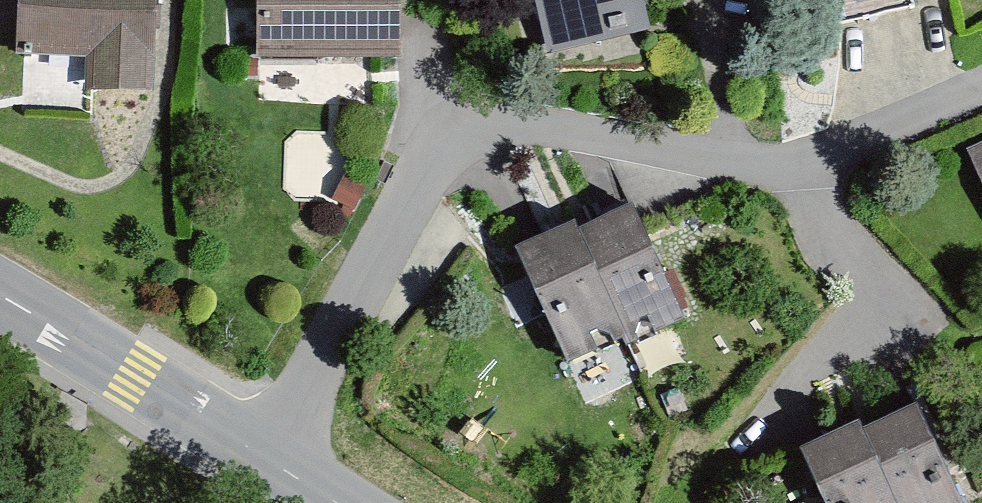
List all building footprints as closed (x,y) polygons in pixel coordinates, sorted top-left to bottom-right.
[(146,103),(148,0),(8,0),(7,49),(29,50),(29,65),(83,66),(82,102),(146,103)] [(386,68),(387,0),(249,0),(248,66),(386,68)] [(678,0),(532,0),(544,59),(637,40),(631,10),(678,0)] [(925,0),(845,0),(848,17),(925,0)] [(960,157),(981,206),(981,147),(960,157)] [(563,373),(617,345),(626,362),(680,334),(621,220),(595,233),(570,247),(563,233),(533,249),(506,263),(563,373)] [(905,421),(881,433),(855,447),(847,433),(821,447),(790,463),(811,502),(948,502),(905,421)]
